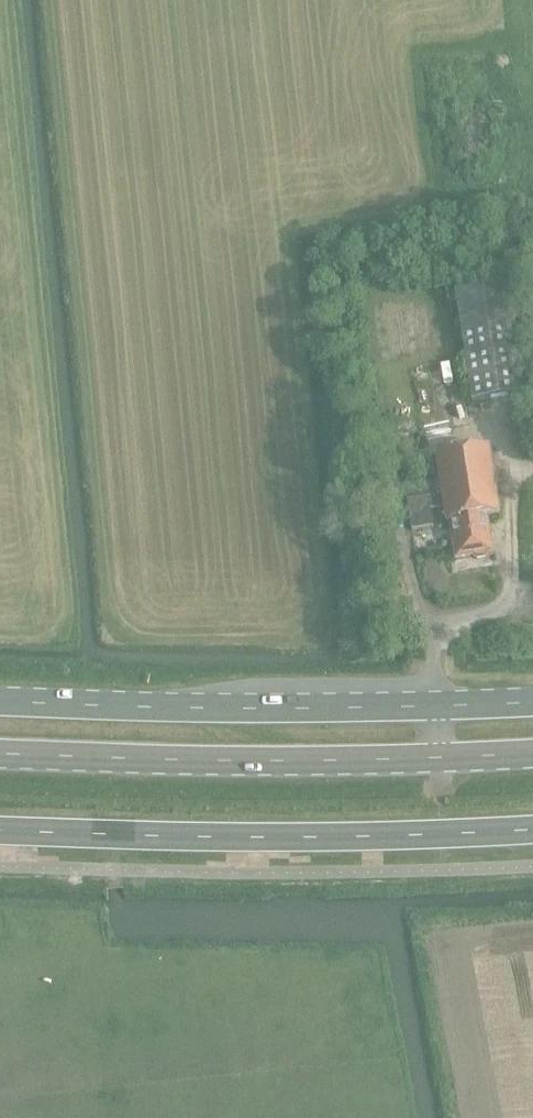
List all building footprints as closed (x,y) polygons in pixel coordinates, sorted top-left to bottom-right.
[(473,403),(527,395),(510,285),(456,293),(473,403)] [(407,501),(412,531),(434,528),(431,510),(445,508),(448,523),(452,522),(458,559),(473,556),(478,560),(485,559),(489,554),(491,553),(486,517),(500,514),(489,448),(437,457),(441,479),(402,484),(399,462),(381,464),(385,503),(407,501)]
